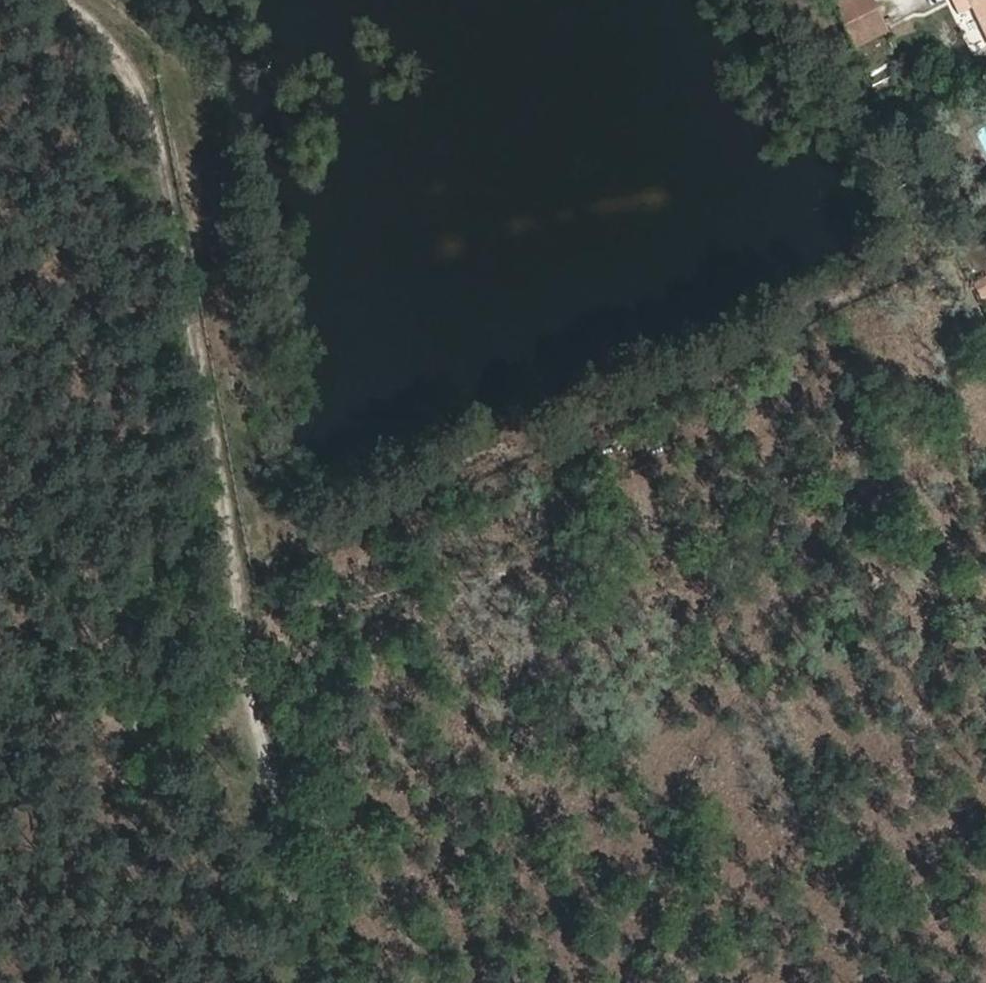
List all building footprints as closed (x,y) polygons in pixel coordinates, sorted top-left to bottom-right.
[(871,0),(841,0),(832,5),(853,48),(886,31),(871,0)] [(985,31),(985,0),(971,0),(985,31)] [(985,154),(985,128),(974,136),(985,154)] [(975,284),(982,297),(985,295),(985,278),(975,284)]
